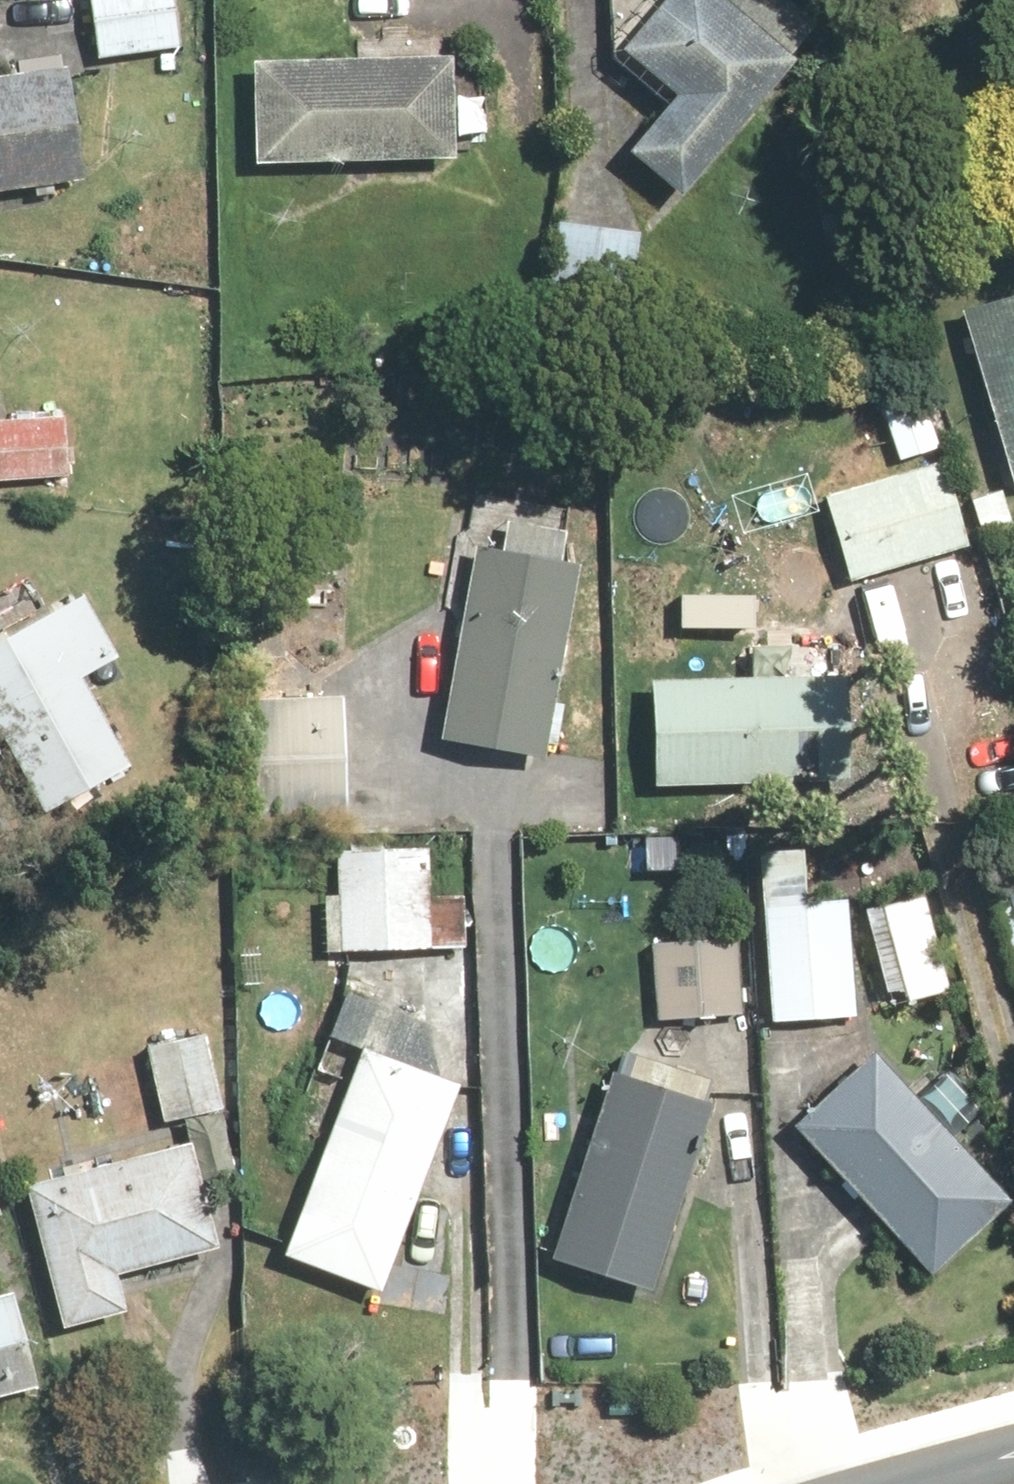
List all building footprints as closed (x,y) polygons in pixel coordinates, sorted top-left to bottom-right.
[(99,55),(188,50),(186,0),(96,0),(99,55)] [(695,195),(740,140),(832,30),(795,0),(676,0),(634,51),(684,93),(679,98),(638,148),(695,195)] [(0,80),(0,196),(96,184),(79,50),(20,57),(23,77),(0,80)] [(457,56),(260,59),(261,166),(459,163),(457,56)] [(655,218),(561,209),(550,341),(643,349),(655,218)] [(965,309),(1013,467),(1013,294),(965,309)] [(928,383),(883,399),(904,460),(949,444),(928,383)] [(0,420),(0,478),(75,480),(77,421),(0,420)] [(955,459),(826,488),(847,584),(976,555),(955,459)] [(596,559),(574,556),(579,524),(504,513),(499,544),(479,541),(449,745),(566,762),(596,559)] [(691,574),(642,572),(638,657),(687,659),(691,574)] [(97,674),(124,661),(92,596),(0,643),(0,724),(4,722),(50,813),(144,766),(97,674)] [(860,689),(664,678),(658,784),(854,795),(860,689)] [(270,814),(348,816),(357,816),(360,711),(351,711),(352,688),(273,686),(270,814)] [(351,951),(444,953),(473,953),(476,841),(333,838),(331,950),(351,951)] [(817,904),(816,890),(816,850),(768,851),(769,902),(772,1023),(864,1020),(861,903),(817,904)] [(938,893),(874,909),(898,1003),(961,987),(938,893)] [(749,939),(651,943),(653,1019),(752,1016),(749,939)] [(212,1022),(147,1038),(169,1124),(233,1108),(212,1022)] [(471,1083),(372,1047),(296,1253),(396,1289),(471,1083)] [(964,1135),(992,1109),(953,1067),(925,1093),(882,1047),(803,1120),(940,1268),(1013,1200),(1013,1189),(964,1135)] [(724,1084),(627,1053),(561,1260),(659,1291),(724,1084)] [(205,1144),(97,1168),(35,1181),(68,1327),(129,1313),(141,1311),(132,1270),(229,1249),(205,1144)] [(9,1212),(0,1193),(0,1216),(9,1212)] [(50,1391),(29,1294),(0,1300),(0,1402),(50,1391)]
